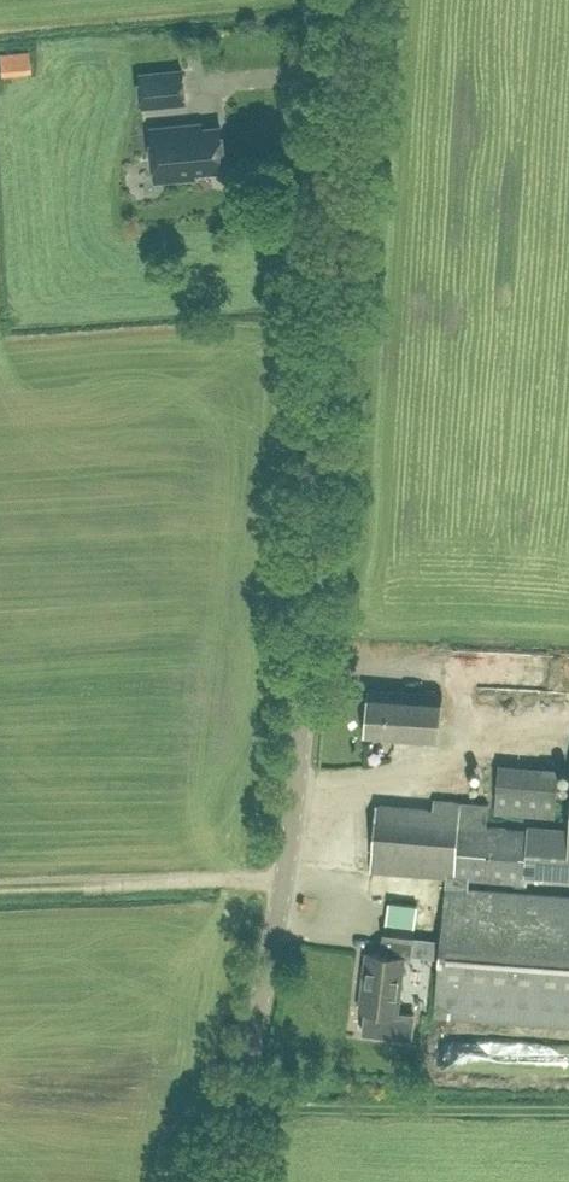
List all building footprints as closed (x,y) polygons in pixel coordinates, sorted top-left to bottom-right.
[(30,71),(27,50),(0,53),(0,67),(1,75),(30,71)] [(186,100),(183,69),(140,73),(143,104),(186,100)] [(225,165),(221,126),(202,128),(202,122),(151,127),(156,178),(195,174),(194,168),(225,165)] [(366,734),(386,735),(386,737),(439,740),(442,692),(389,688),(389,689),(369,688),(366,734)] [(466,885),(467,876),(526,881),(527,875),(568,878),(568,824),(528,821),(527,828),(487,824),(488,803),(377,793),(371,870),(446,876),(446,884),(466,885)] [(382,937),(381,952),(366,950),(359,1007),(398,1012),(405,951),(439,955),(435,1013),(568,1024),(568,894),(466,885),(446,884),(441,939),(414,936),(393,934),(395,923),(384,922),(382,937)] [(393,934),(414,936),(415,925),(395,923),(393,934)]
